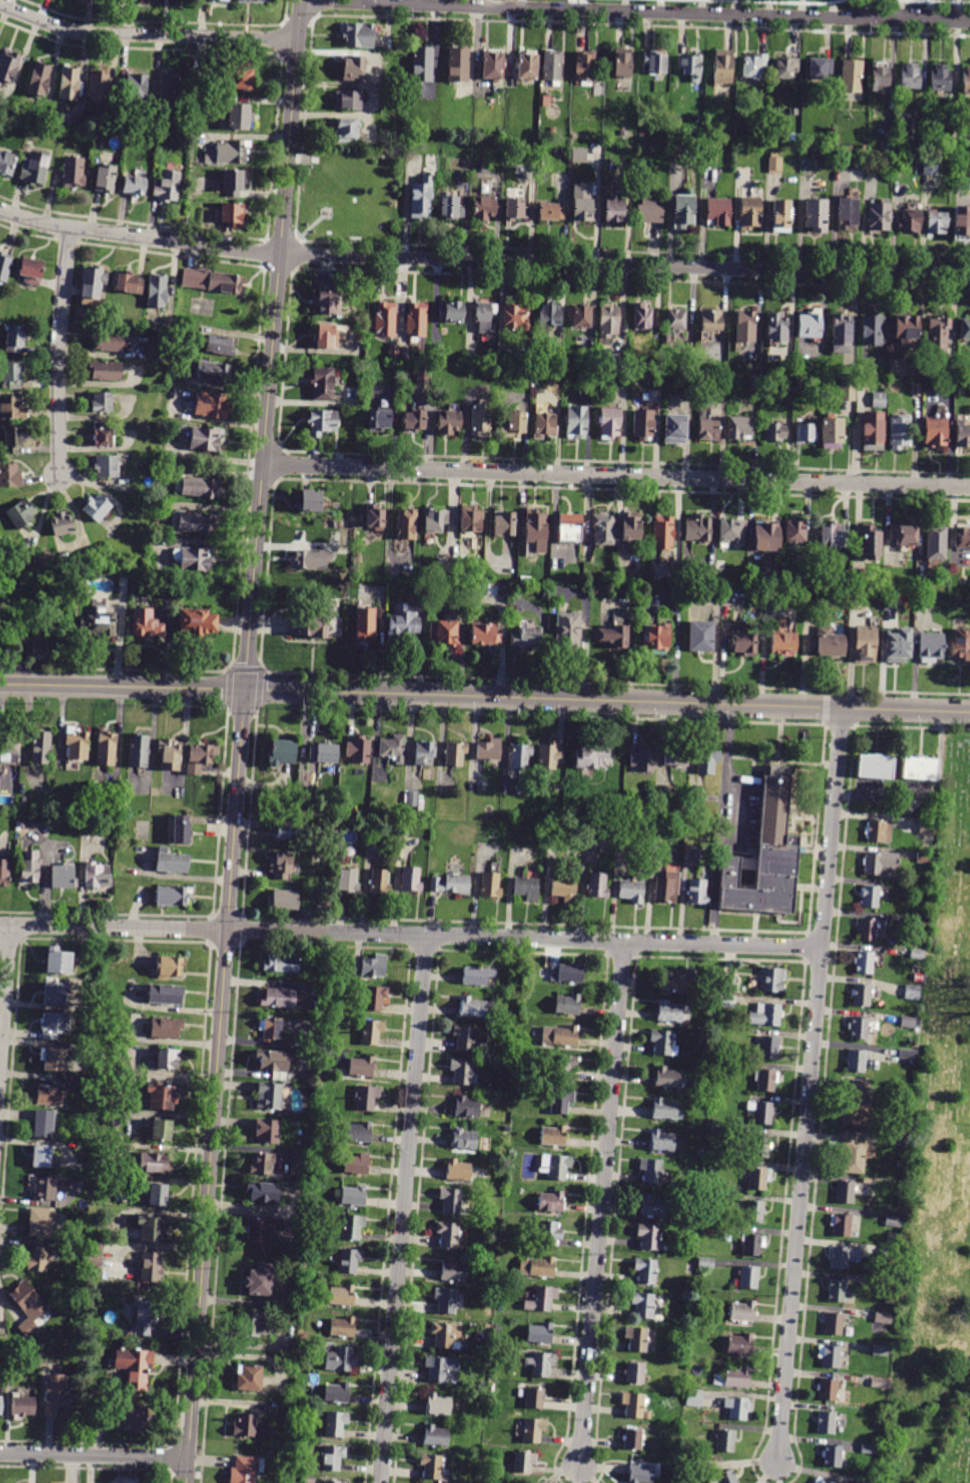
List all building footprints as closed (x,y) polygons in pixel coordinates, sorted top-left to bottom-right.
[(373,48),(343,47),(343,40),(341,40),(341,32),(338,32),(338,23),(373,24),(373,48)] [(433,47),(432,82),(412,82),(413,47),(433,47)] [(468,83),(448,82),(449,47),(469,48),(468,83)] [(11,83),(0,79),(0,60),(4,49),(21,56),(11,83)] [(552,51),(562,51),(561,87),(552,86),(553,80),(542,80),(543,50),(552,51)] [(629,50),(628,78),(612,78),(613,50),(629,50)] [(731,51),(730,84),(712,84),(713,50),(731,51)] [(516,56),(526,56),(526,51),(536,51),(535,80),(516,79),(516,56)] [(640,74),(641,54),(646,54),(646,51),(660,52),(659,55),(664,55),(664,74),(640,74)] [(594,53),(593,82),(574,81),(574,75),(573,75),(573,64),(575,64),(575,52),(594,53)] [(480,79),(481,54),(501,54),(501,80),(480,79)] [(740,78),(740,57),(750,57),(751,54),(765,54),(765,68),(758,68),(758,78),(740,78)] [(685,56),(693,56),(693,55),(700,55),(699,83),(691,83),(691,75),(682,75),(682,69),(677,68),(678,56),(685,56)] [(362,81),(339,80),(339,71),(337,71),(338,58),(363,59),(362,81)] [(830,60),(831,60),(831,75),(824,75),(823,80),(806,80),(806,59),(830,60)] [(797,60),(797,72),(790,72),(790,79),(772,79),(772,68),(773,68),(773,60),(797,60)] [(36,61),(52,65),(49,77),(50,77),(48,86),(53,88),(50,98),(44,96),(44,97),(27,93),(36,61)] [(862,61),(861,93),(839,92),(840,61),(862,61)] [(870,91),(871,61),(889,62),(889,91),(870,91)] [(224,78),(229,78),(229,68),(238,69),(238,64),(252,65),(251,83),(255,83),(254,91),(224,89),(224,78)] [(918,90),(899,90),(899,69),(903,69),(903,65),(915,65),(915,70),(918,70),(918,90)] [(949,91),(930,90),(931,69),(934,69),(935,65),(946,66),(946,70),(950,70),(949,91)] [(60,99),(59,99),(62,67),(79,68),(78,79),(80,80),(78,101),(60,99)] [(966,67),(969,67),(969,94),(961,94),(962,72),(966,72),(966,67)] [(115,86),(115,99),(107,98),(107,106),(100,105),(100,103),(89,102),(90,73),(98,74),(98,71),(104,71),(104,74),(109,74),(108,86),(115,86)] [(168,104),(158,104),(160,74),(170,74),(170,75),(179,76),(177,105),(168,104)] [(126,75),(145,76),(144,104),(122,103),(124,75),(126,75)] [(356,109),(356,111),(332,111),(332,91),(356,92),(356,104),(359,104),(359,109),(356,109)] [(250,104),(250,113),(254,113),(254,121),(249,121),(249,130),(219,129),(219,115),(228,115),(229,103),(250,104)] [(357,139),(345,139),(345,142),(333,141),(334,135),(331,135),(331,119),(357,120),(357,139)] [(216,145),(229,145),(229,142),(250,143),(249,148),(245,148),(245,164),(202,164),(202,150),(212,150),(212,145),(216,145)] [(893,144),(895,144),(894,159),(886,159),(886,144),(893,144)] [(928,144),(941,145),(940,160),(927,159),(928,144)] [(586,162),(586,163),(572,162),(573,148),(587,149),(586,162)] [(11,178),(0,174),(0,151),(15,156),(14,160),(17,161),(11,178)] [(50,155),(44,185),(35,183),(34,185),(25,183),(25,180),(19,178),(23,158),(29,159),(31,151),(50,155)] [(768,171),(769,157),(771,157),(771,153),(778,153),(778,157),(782,158),(781,173),(768,173),(768,171)] [(815,172),(802,172),(802,156),(815,157),(815,172)] [(78,188),(63,187),(65,157),(84,158),(83,175),(85,175),(84,186),(79,186),(78,188)] [(116,165),(112,192),(94,189),(98,162),(116,165)] [(941,164),(941,176),(923,175),(923,162),(941,163),(941,164)] [(962,163),(969,163),(969,176),(962,176),(962,163)] [(152,194),(150,193),(152,175),(159,176),(160,168),(171,170),(171,171),(179,172),(176,201),(168,200),(168,201),(155,199),(155,194),(152,194)] [(240,192),(239,192),(239,196),(223,196),(223,193),(219,193),(219,172),(247,172),(247,179),(240,178),(240,192)] [(120,189),(122,174),(147,178),(144,193),(138,192),(138,195),(129,194),(130,191),(120,189)] [(431,176),(431,188),(430,188),(429,220),(410,219),(410,201),(408,201),(408,192),(410,192),(410,185),(420,185),(420,176),(431,176)] [(594,221),(588,221),(588,222),(569,222),(569,201),(571,201),(571,185),(589,185),(589,211),(594,211),(594,221)] [(693,196),(693,226),(683,226),(683,230),(672,230),(673,196),(693,196)] [(848,196),(848,201),(857,201),(856,224),(856,231),(837,230),(837,222),(835,222),(836,200),(838,201),(838,196),(848,196)] [(461,218),(456,218),(456,221),(445,221),(445,219),(437,219),(437,198),(455,198),(455,209),(461,209),(461,218)] [(493,198),(493,218),(486,218),(486,221),(473,221),(473,217),(470,217),(471,198),(493,198)] [(612,202),(622,202),(622,223),(602,223),(602,198),(612,198),(612,202)] [(759,198),(759,227),(750,227),(750,232),(739,232),(739,198),(759,198)] [(728,200),(728,226),(705,226),(706,199),(728,200)] [(888,232),(866,231),(867,204),(879,204),(879,199),(889,200),(888,232)] [(528,219),(520,219),(520,221),(510,220),(510,222),(503,222),(503,220),(502,220),(502,200),(521,200),(521,207),(529,208),(528,219)] [(825,200),(824,234),(809,233),(810,228),(803,228),(803,200),(825,200)] [(788,202),(787,234),(770,233),(771,201),(788,202)] [(218,222),(211,222),(212,210),(219,210),(219,203),(240,204),(240,207),(242,207),(242,216),(238,216),(238,228),(228,227),(229,225),(219,224),(218,222)] [(563,220),(556,220),(556,221),(536,221),(536,205),(555,205),(555,211),(564,211),(563,220)] [(651,224),(636,223),(637,206),(663,206),(662,224),(651,224)] [(951,242),(951,208),(969,208),(969,243),(951,242)] [(919,212),(919,235),(912,235),(912,233),(896,233),(896,220),(901,220),(901,212),(919,212)] [(947,235),(925,235),(925,213),(945,213),(945,224),(947,224),(947,235)] [(6,282),(0,281),(0,252),(5,253),(5,255),(13,257),(6,282)] [(44,262),(39,286),(23,283),(24,276),(18,275),(22,257),(44,262)] [(84,267),(92,268),(92,265),(103,267),(103,273),(107,273),(106,285),(102,284),(99,306),(79,303),(84,267)] [(240,276),(240,280),(242,280),(241,288),(239,287),(238,294),(181,287),(183,268),(240,276)] [(141,294),(114,290),(116,273),(123,274),(123,271),(133,272),(133,274),(138,275),(137,279),(143,279),(141,294)] [(149,274),(166,276),(165,292),(162,292),(161,308),(142,306),(144,292),(147,292),(149,274)] [(316,286),(335,286),(334,310),(341,310),(341,317),(317,316),(317,299),(315,299),(316,286)] [(649,327),(631,326),(632,306),(633,306),(633,301),(642,301),(641,308),(649,308),(649,327)] [(513,304),(513,302),(521,302),(521,305),(530,306),(529,329),(502,328),(502,303),(513,304)] [(394,337),(376,337),(376,334),(374,334),(375,314),(377,314),(377,303),(395,303),(394,337)] [(408,303),(426,303),(425,337),(408,337),(408,334),(406,334),(406,316),(408,316),(408,303)] [(463,322),(444,322),(444,318),(439,318),(439,306),(445,306),(445,303),(464,303),(463,322)] [(474,303),(496,303),(496,313),(490,313),(490,331),(477,331),(477,320),(474,319),(474,303)] [(549,324),(549,337),(540,337),(540,325),(538,325),(539,304),(551,304),(551,303),(559,303),(559,324),(549,324)] [(589,326),(569,326),(569,317),(565,317),(565,306),(589,306),(589,326)] [(618,307),(617,333),(614,333),(614,337),(598,337),(599,307),(618,307)] [(683,329),(664,328),(664,307),(683,308),(683,329)] [(796,337),(796,313),(811,314),(811,307),(820,307),(820,337),(796,337)] [(721,309),(720,329),(699,328),(700,308),(721,309)] [(753,341),(735,340),(736,309),(754,310),(753,341)] [(768,342),(769,313),(778,313),(778,311),(788,312),(787,342),(768,342)] [(851,314),(850,352),(832,352),(832,313),(851,314)] [(926,349),(926,341),(925,341),(925,334),(927,334),(927,316),(936,317),(936,313),(944,314),(944,317),(951,318),(950,328),(946,328),(946,350),(926,349)] [(916,338),(912,337),(912,346),(899,346),(899,350),(891,350),(891,341),(897,341),(897,336),(893,336),(893,314),(916,314),(916,338)] [(860,346),(861,315),(884,316),(883,325),(880,325),(880,346),(860,346)] [(960,317),(969,317),(969,339),(959,339),(960,317)] [(19,353),(4,352),(7,326),(24,327),(23,347),(19,347),(19,353)] [(337,349),(312,349),(312,326),(334,326),(334,332),(337,332),(337,349)] [(122,352),(90,351),(91,342),(87,342),(87,332),(123,334),(122,352)] [(232,357),(204,352),(207,334),(233,338),(232,346),(234,347),(232,357)] [(442,357),(433,357),(433,344),(443,344),(442,357)] [(399,362),(389,362),(389,346),(399,346),(399,362)] [(410,360),(401,360),(401,347),(409,347),(410,360)] [(562,351),(563,351),(562,364),(553,364),(554,351),(562,351)] [(595,366),(584,366),(584,352),(595,352),(595,366)] [(227,384),(195,380),(198,361),(230,365),(229,369),(231,370),(230,378),(228,377),(227,384)] [(20,388),(20,389),(8,389),(8,382),(2,382),(1,364),(23,363),(23,374),(20,374),(20,388)] [(120,381),(88,380),(88,369),(84,368),(84,363),(121,364),(120,381)] [(416,385),(416,365),(431,365),(431,385),(416,385)] [(333,401),(314,400),(315,368),(335,369),(333,401)] [(751,390),(750,390),(750,376),(759,377),(759,390),(751,390)] [(786,388),(785,388),(785,377),(794,377),(793,389),(786,388)] [(912,396),(912,383),(921,383),(921,396),(912,396)] [(194,401),(196,391),(225,395),(223,403),(227,403),(225,420),(192,415),(194,401)] [(110,414),(103,414),(103,412),(86,412),(86,392),(110,392),(110,414)] [(872,408),(872,392),(886,393),(886,408),(872,408)] [(26,419),(0,419),(0,397),(21,397),(21,403),(23,403),(23,408),(26,408),(26,417),(26,419)] [(488,436),(469,435),(469,404),(489,405),(488,436)] [(413,409),(413,405),(417,405),(417,411),(423,411),(422,429),(416,429),(416,432),(402,431),(402,428),(398,428),(399,410),(406,411),(406,409),(413,409)] [(586,407),(585,439),(566,438),(566,434),(564,434),(565,407),(586,407)] [(619,408),(618,434),(610,434),(610,439),(598,439),(598,424),(597,424),(598,408),(619,408)] [(307,436),(308,426),(305,426),(306,414),(307,414),(308,410),(336,411),(335,431),(320,431),(320,437),(307,436)] [(451,434),(439,434),(439,430),(435,430),(435,410),(460,410),(460,430),(451,430),(451,434)] [(653,410),(652,436),(650,436),(650,440),(636,440),(636,436),(632,436),(632,410),(653,410)] [(389,412),(389,428),(381,428),(381,431),(364,431),(365,411),(389,412)] [(860,422),(862,422),(862,411),(882,411),(881,448),(861,448),(861,434),(860,434),(860,422)] [(523,412),(522,432),(518,432),(518,437),(502,436),(502,434),(497,434),(497,421),(503,421),(503,412),(523,412)] [(553,414),(553,424),(556,425),(556,436),(541,436),(540,439),(532,438),(533,414),(553,414)] [(685,416),(684,443),(661,442),(662,416),(685,416)] [(839,448),(821,448),(821,442),(819,442),(818,416),(841,416),(841,442),(839,442),(839,448)] [(900,450),(891,450),(891,445),(889,445),(890,417),(898,417),(898,416),(910,416),(909,446),(900,446),(900,450)] [(753,417),(752,439),(727,438),(728,417),(753,417)] [(695,438),(695,419),(716,419),(716,438),(695,438)] [(947,419),(947,445),(941,445),(941,451),(925,451),(925,447),(923,447),(923,419),(947,419)] [(962,424),(969,425),(969,446),(962,446),(962,447),(955,447),(956,419),(962,419),(962,424)] [(781,441),(761,440),(762,429),(765,429),(765,421),(776,422),(776,425),(784,425),(784,438),(781,437),(781,441)] [(119,438),(110,438),(110,447),(90,447),(90,431),(92,431),(92,423),(123,423),(123,427),(119,427),(119,438)] [(816,442),(794,441),(794,423),(811,423),(811,432),(816,432),(816,442)] [(191,429),(192,427),(206,428),(206,426),(218,428),(217,436),(221,436),(220,443),(218,443),(216,451),(189,449),(191,429)] [(18,454),(4,454),(4,427),(22,427),(22,433),(26,433),(26,441),(22,441),(22,447),(18,447),(18,454)] [(93,477),(94,472),(91,472),(91,457),(118,458),(118,478),(93,477)] [(20,487),(0,488),(0,464),(17,464),(18,471),(20,471),(20,487)] [(214,498),(180,496),(181,476),(216,478),(216,487),(217,487),(217,492),(215,492),(214,498)] [(97,523),(80,508),(84,505),(82,503),(87,497),(91,501),(97,493),(112,506),(97,523)] [(320,513),(296,513),(296,504),(299,505),(300,493),(320,493),(320,513)] [(18,531),(5,512),(26,498),(29,504),(31,502),(37,512),(31,516),(34,520),(18,531)] [(479,531),(458,530),(459,505),(476,505),(476,509),(482,509),(482,520),(480,520),(479,531)] [(382,509),(381,527),(362,527),(362,508),(367,508),(367,506),(372,507),(372,509),(382,509)] [(415,539),(396,539),(397,509),(416,509),(415,539)] [(439,532),(421,531),(422,509),(448,510),(448,522),(439,522),(439,532)] [(525,542),(526,509),(535,509),(535,513),(546,513),(545,542),(525,542)] [(493,515),(493,511),(512,511),(511,529),(509,532),(509,534),(503,534),(503,536),(495,536),(495,534),(489,534),(489,515),(493,515)] [(632,515),(632,521),(639,521),(639,538),(618,537),(619,521),(620,521),(620,511),(627,511),(627,515),(632,515)] [(55,537),(50,519),(56,517),(55,514),(64,512),(65,515),(71,514),(75,532),(55,537)] [(177,512),(212,515),(211,523),(213,523),(213,530),(210,530),(210,533),(175,530),(177,512)] [(709,517),(709,541),(682,540),(683,518),(693,518),(693,513),(701,513),(701,517),(709,517)] [(581,515),(580,545),(557,544),(558,514),(581,515)] [(590,514),(603,514),(603,516),(611,516),(611,518),(613,518),(612,545),(592,544),(592,527),(589,526),(590,514)] [(652,549),(653,516),(673,516),(672,549),(652,549)] [(746,520),(746,532),(742,532),(742,543),(734,543),(734,540),(727,540),(727,543),(717,543),(717,519),(746,520)] [(777,522),(776,550),(752,549),(753,519),(761,520),(761,521),(777,522)] [(783,540),(784,520),(804,520),(803,541),(783,540)] [(849,546),(817,545),(817,544),(814,543),(815,534),(817,534),(818,522),(829,522),(829,520),(835,520),(835,523),(842,523),(842,530),(849,530),(849,546)] [(915,544),(895,544),(895,539),(889,539),(889,524),(915,525),(915,544)] [(876,559),(865,559),(865,555),(859,555),(860,525),(871,525),(871,530),(878,530),(878,555),(876,555),(876,559)] [(944,560),(925,559),(926,525),(945,526),(944,560)] [(954,526),(969,527),(969,551),(966,551),(966,548),(953,548),(954,526)] [(172,548),(210,548),(210,570),(177,570),(177,562),(173,562),(170,557),(170,551),(172,548)] [(326,567),(292,567),(292,553),(295,553),(295,550),(327,550),(327,553),(335,553),(335,562),(326,562),(326,567)] [(450,567),(450,580),(438,580),(438,566),(450,567)] [(808,568),(808,580),(798,580),(798,568),(808,568)] [(926,582),(926,594),(917,594),(917,581),(926,582)] [(864,609),(864,610),(851,610),(851,594),(865,595),(864,609)] [(883,610),(884,594),(899,595),(899,611),(883,610)] [(917,610),(917,597),(934,597),(933,611),(917,610)] [(295,635),(295,617),(319,617),(319,603),(333,603),(333,619),(327,619),(327,638),(309,638),(309,635),(295,635)] [(421,633),(413,633),(413,635),(404,635),(404,638),(399,637),(399,642),(387,642),(388,618),(394,618),(395,604),(410,604),(410,611),(415,611),(415,619),(421,619),(421,633)] [(115,613),(114,637),(96,636),(96,635),(85,635),(85,633),(79,633),(80,618),(86,618),(86,615),(95,615),(95,606),(107,606),(107,612),(115,613)] [(375,609),(375,634),(376,634),(376,641),(369,641),(369,645),(356,645),(356,640),(355,640),(355,633),(356,606),(364,606),(364,609),(375,609)] [(214,632),(202,632),(202,637),(189,637),(189,633),(176,633),(177,609),(206,610),(206,614),(215,614),(214,632)] [(151,623),(151,627),(161,627),(161,637),(148,636),(148,638),(129,638),(130,610),(149,611),(149,622),(151,623)] [(569,613),(569,612),(579,612),(579,619),(581,619),(581,624),(580,624),(579,639),(578,639),(578,642),(582,642),(582,651),(577,651),(577,652),(567,652),(567,647),(554,647),(555,613),(569,613)] [(433,620),(448,621),(457,622),(456,641),(459,641),(459,644),(454,644),(454,647),(447,646),(447,644),(428,643),(429,621),(433,621),(433,620)] [(712,622),(712,651),(688,650),(688,622),(712,622)] [(493,623),(492,633),(500,633),(499,644),(469,643),(470,623),(493,623)] [(627,626),(626,649),(608,649),(608,642),(591,642),(591,629),(610,629),(610,625),(627,626)] [(648,654),(648,649),(639,649),(640,625),(666,626),(666,636),(667,636),(667,654),(648,654)] [(873,627),(873,662),(852,662),(852,625),(863,625),(863,627),(873,627)] [(816,626),(831,626),(831,634),(843,634),(842,656),(814,656),(814,652),(807,652),(807,637),(815,637),(816,626)] [(540,627),(539,646),(523,646),(523,648),(516,648),(516,645),(508,645),(509,628),(516,628),(516,627),(540,627)] [(904,663),(884,663),(885,634),(895,634),(895,628),(908,628),(908,658),(904,658),(904,663)] [(953,628),(969,629),(969,645),(969,660),(957,660),(957,657),(949,656),(949,641),(952,641),(953,628)] [(796,632),(795,657),(780,656),(781,654),(770,653),(771,632),(796,632)] [(754,633),(754,655),(738,655),(738,651),(729,651),(729,633),(754,633)] [(942,634),(943,634),(942,659),(934,659),(934,663),(920,663),(920,659),(919,659),(919,633),(942,634)] [(49,639),(48,654),(33,654),(34,639),(49,639)] [(87,760),(67,759),(68,745),(65,744),(67,726),(75,727),(75,731),(89,732),(87,760)] [(49,764),(31,763),(33,728),(43,729),(43,732),(51,732),(49,764)] [(111,732),(111,734),(117,734),(115,766),(96,765),(98,733),(104,733),(104,731),(111,732)] [(18,763),(0,762),(0,732),(11,732),(11,735),(20,736),(18,763)] [(147,768),(129,767),(131,732),(141,733),(141,735),(149,736),(147,768)] [(403,765),(395,764),(395,757),(379,756),(380,739),(391,740),(392,734),(404,735),(403,765)] [(353,735),(363,736),(363,739),(370,739),(369,764),(353,763),(353,757),(346,756),(346,742),(353,742),(353,735)] [(499,767),(492,767),(493,761),(476,760),(477,741),(490,742),(490,738),(501,739),(499,767)] [(180,771),(161,770),(162,752),(158,752),(158,740),(163,741),(163,739),(173,739),(173,742),(181,743),(180,771)] [(296,746),(294,764),(278,763),(278,768),(270,767),(270,763),(268,762),(268,752),(271,753),(272,740),(296,742),(296,746)] [(564,750),(563,765),(556,764),(556,770),(538,769),(540,744),(547,745),(547,740),(557,741),(557,749),(564,750)] [(435,758),(432,757),(431,766),(412,764),(414,741),(436,742),(435,758)] [(338,745),(337,763),(309,761),(310,744),(317,745),(317,743),(324,744),(324,742),(331,743),(331,745),(338,745)] [(467,743),(467,753),(463,753),(462,767),(445,766),(447,742),(467,743)] [(646,743),(646,748),(654,748),(654,771),(637,771),(637,767),(630,766),(630,752),(637,752),(637,743),(646,743)] [(217,756),(211,755),(211,764),(201,764),(200,776),(187,775),(189,744),(218,746),(217,756)] [(509,768),(511,744),(533,746),(532,756),(528,755),(527,769),(509,768)] [(664,766),(664,747),(677,748),(677,744),(688,744),(687,767),(664,766)] [(601,768),(571,767),(571,753),(576,753),(576,746),(607,747),(606,758),(601,758),(601,768)] [(713,775),(697,774),(698,750),(720,751),(720,762),(714,761),(713,775)] [(857,777),(859,755),(893,757),(892,780),(857,777)] [(937,759),(936,781),(901,778),(903,756),(937,759)] [(786,835),(758,833),(762,774),(768,775),(769,766),(787,767),(786,777),(790,777),(786,835)] [(418,792),(417,807),(407,806),(409,791),(418,792)] [(27,807),(19,806),(20,796),(28,796),(27,807)] [(126,811),(118,810),(119,801),(127,802),(126,811)] [(125,826),(118,825),(119,815),(126,815),(125,826)] [(190,830),(192,830),(192,837),(189,837),(189,844),(170,843),(170,816),(188,817),(188,822),(190,822),(190,830)] [(278,823),(278,821),(291,822),(291,820),(298,820),(298,823),(309,823),(307,842),(274,839),(275,830),(277,830),(278,823)] [(346,828),(337,828),(337,820),(346,820),(346,828)] [(885,823),(891,827),(890,843),(893,843),(892,848),(883,847),(883,843),(866,841),(868,820),(885,821),(885,823)] [(934,835),(919,834),(920,820),(935,821),(934,835)] [(719,888),(738,889),(754,890),(758,833),(786,835),(798,836),(793,913),(718,908),(719,888)] [(159,846),(168,847),(167,853),(190,855),(189,865),(188,865),(187,873),(156,871),(158,853),(159,853),(159,846)] [(41,856),(41,865),(39,865),(39,883),(23,882),(23,878),(20,878),(21,851),(39,851),(39,856),(41,856)] [(288,881),(273,879),(273,873),(269,872),(270,862),(275,863),(276,851),(293,852),(292,874),(288,873),(288,881)] [(880,852),(897,854),(896,869),(880,868),(879,876),(862,875),(864,853),(880,854),(880,852)] [(917,853),(931,854),(930,864),(916,863),(917,853)] [(738,889),(719,888),(722,856),(740,857),(738,889)] [(9,886),(0,886),(0,860),(9,860),(9,886)] [(65,866),(65,862),(74,863),(74,878),(77,878),(77,888),(51,887),(52,865),(65,866)] [(99,886),(99,888),(85,887),(85,862),(94,862),(94,865),(109,865),(109,875),(112,875),(111,887),(99,886)] [(339,892),(338,891),(340,867),(357,869),(356,884),(359,884),(358,893),(339,892)] [(420,868),(419,883),(422,883),(421,892),(401,890),(403,867),(420,868)] [(380,869),(389,870),(388,885),(391,885),(391,894),(370,893),(372,869),(380,869)] [(499,874),(498,888),(501,889),(501,898),(480,896),(482,872),(499,874)] [(597,873),(605,873),(604,888),(608,889),(607,898),(587,896),(589,872),(597,873)] [(469,876),(468,893),(431,891),(431,876),(438,876),(438,883),(443,883),(443,875),(469,876)] [(537,879),(536,901),(524,900),(525,895),(512,894),(513,877),(537,879)] [(653,901),(655,877),(672,879),(671,893),(674,893),(674,902),(653,901)] [(559,879),(575,880),(574,902),(562,901),(563,896),(550,895),(551,878),(559,879)] [(696,880),(706,880),(705,895),(709,895),(708,905),(687,903),(689,879),(696,880)] [(641,904),(630,903),(630,897),(617,897),(618,880),(642,881),(641,904)] [(877,909),(860,907),(862,885),(879,887),(877,909)] [(186,906),(156,905),(156,887),(187,888),(186,893),(188,893),(188,899),(186,899),(186,906)] [(297,910),(267,907),(268,897),(273,898),(273,889),(299,891),(297,910)] [(927,926),(913,925),(914,916),(928,917),(927,926)] [(867,941),(857,940),(857,925),(855,925),(855,918),(876,920),(874,941),(867,941)] [(47,960),(48,945),(59,946),(58,952),(73,953),(71,974),(46,972),(47,960)] [(924,959),(910,958),(910,950),(924,951),(924,959)] [(871,974),(854,973),(856,951),(873,952),(871,974)] [(269,955),(281,955),(281,952),(288,953),(288,956),(298,957),(297,973),(263,970),(264,962),(268,962),(269,955)] [(374,959),(374,954),(385,955),(383,977),(352,975),(353,960),(360,961),(360,958),(374,959)] [(157,957),(183,958),(182,977),(155,975),(157,957)] [(571,966),(571,960),(583,961),(581,983),(550,981),(551,967),(557,967),(557,965),(571,966)] [(487,977),(486,986),(462,984),(464,967),(495,969),(494,978),(487,977)] [(781,993),(760,992),(761,968),(785,969),(785,981),(782,981),(781,993)] [(669,990),(660,989),(662,971),(693,974),(692,982),(685,981),(684,991),(669,990)] [(735,978),(733,993),(720,991),(721,976),(735,978)] [(58,983),(69,984),(68,994),(66,994),(65,1006),(43,1004),(44,981),(46,982),(46,978),(57,979),(56,983),(58,983)] [(149,985),(149,984),(184,987),(183,996),(181,996),(180,1005),(148,1003),(149,985)] [(869,1007),(852,1006),(854,984),(871,985),(869,1007)] [(381,1004),(380,1011),(363,1009),(366,985),(388,987),(387,998),(382,997),(381,1004)] [(905,987),(906,985),(920,986),(919,1000),(904,999),(905,987)] [(295,991),(294,1009),(260,1006),(261,996),(265,996),(265,988),(295,990),(295,991)] [(578,1014),(578,1015),(554,1013),(555,996),(570,997),(570,994),(580,995),(578,1014)] [(720,1006),(721,995),(735,996),(734,1007),(720,1006)] [(460,1009),(461,996),(470,996),(470,1000),(493,1002),(492,1018),(460,1016),(460,1009)] [(680,1022),(658,1021),(659,999),(668,1000),(668,1004),(681,1004),(680,1022)] [(778,1026),(748,1024),(749,1012),(755,1013),(756,1003),(780,1005),(778,1026)] [(59,1013),(70,1014),(69,1034),(58,1033),(57,1040),(42,1039),(44,1012),(59,1013)] [(868,1023),(869,1023),(869,1027),(867,1027),(866,1040),(850,1039),(850,1030),(846,1030),(847,1023),(851,1023),(851,1016),(868,1018),(868,1023)] [(280,1031),(279,1040),(272,1040),(272,1042),(262,1042),(263,1030),(259,1030),(260,1019),(264,1020),(264,1017),(281,1018),(280,1031)] [(901,1018),(901,1017),(919,1018),(918,1028),(901,1026),(901,1018)] [(152,1018),(183,1020),(183,1030),(178,1029),(178,1039),(150,1037),(152,1018)] [(377,1045),(360,1044),(362,1019),(384,1021),(383,1032),(378,1031),(377,1045)] [(486,1044),(474,1043),(474,1051),(457,1050),(458,1036),(453,1036),(453,1025),(475,1026),(475,1032),(487,1033),(486,1044)] [(541,1043),(543,1026),(568,1028),(568,1025),(577,1026),(576,1046),(541,1043)] [(654,1054),(655,1041),(650,1041),(651,1029),(673,1031),(671,1045),(678,1045),(677,1056),(654,1054)] [(125,1040),(117,1040),(117,1032),(125,1032),(125,1040)] [(777,1043),(777,1049),(776,1048),(775,1059),(759,1057),(761,1035),(777,1037),(777,1043)] [(66,1062),(65,1072),(43,1070),(44,1060),(39,1060),(40,1047),(66,1049),(66,1062)] [(157,1049),(179,1050),(178,1060),(177,1059),(176,1070),(156,1068),(157,1049)] [(863,1073),(845,1071),(847,1049),(865,1051),(863,1073)] [(899,1052),(900,1049),(918,1051),(917,1059),(912,1059),(912,1066),(898,1065),(899,1052)] [(288,1064),(287,1073),(259,1071),(259,1061),(255,1061),(256,1050),(289,1052),(288,1064)] [(569,1080),(552,1078),(555,1055),(576,1057),(575,1068),(570,1067),(569,1080)] [(372,1078),(348,1076),(350,1058),(364,1060),(364,1056),(374,1057),(372,1078)] [(450,1070),(451,1059),(473,1061),(471,1075),(477,1075),(476,1086),(453,1084),(455,1070),(450,1070)] [(671,1087),(655,1086),(656,1066),(666,1066),(665,1070),(680,1071),(678,1088),(671,1087)] [(772,1092),(749,1090),(750,1080),(753,1081),(754,1069),(757,1070),(757,1069),(774,1070),(772,1092)] [(865,1101),(867,1078),(845,1076),(841,1123),(871,1125),(873,1101),(865,1101)] [(63,1088),(62,1106),(37,1104),(39,1079),(52,1080),(52,1086),(63,1087),(63,1088)] [(151,1082),(151,1081),(162,1082),(161,1085),(174,1086),(174,1093),(177,1093),(177,1104),(173,1104),(172,1111),(149,1109),(150,1092),(146,1092),(146,1084),(151,1084),(151,1082)] [(281,1084),(283,1084),(281,1101),(283,1101),(282,1110),(256,1108),(258,1083),(281,1084)] [(372,1111),(355,1110),(357,1085),(379,1087),(378,1097),(373,1097),(372,1111)] [(566,1115),(549,1113),(552,1089),(573,1091),(572,1102),(567,1102),(566,1115)] [(717,1100),(709,1099),(710,1092),(717,1093),(717,1100)] [(479,1104),(478,1118),(455,1117),(456,1095),(466,1096),(465,1100),(479,1101),(479,1104)] [(672,1119),(652,1118),(653,1097),(663,1098),(663,1102),(677,1103),(676,1111),(682,1112),(682,1120),(672,1119)] [(769,1125),(752,1123),(754,1100),(771,1102),(769,1125)] [(34,1112),(35,1110),(54,1111),(52,1138),(33,1137),(34,1112)] [(152,1123),(153,1120),(173,1121),(171,1141),(151,1140),(152,1123)] [(256,1120),(280,1121),(278,1144),(258,1143),(259,1136),(254,1136),(256,1120)] [(347,1127),(347,1124),(362,1125),(362,1121),(371,1122),(370,1143),(346,1142),(347,1127)] [(563,1146),(540,1144),(541,1127),(555,1128),(555,1124),(564,1125),(563,1146)] [(723,1137),(709,1136),(709,1126),(724,1127),(723,1137)] [(476,1141),(476,1150),(453,1148),(454,1127),(463,1127),(463,1131),(477,1132),(476,1141)] [(673,1151),(650,1150),(651,1129),(660,1130),(660,1133),(674,1134),(673,1151)] [(767,1159),(750,1157),(752,1134),(769,1136),(767,1159)] [(841,1134),(856,1135),(856,1140),(865,1141),(862,1175),(842,1173),(843,1161),(839,1161),(841,1134)] [(51,1147),(50,1168),(32,1167),(33,1145),(51,1146),(51,1147)] [(291,1151),(309,1152),(307,1176),(289,1174),(291,1151)] [(140,1160),(140,1152),(168,1154),(168,1162),(172,1163),(172,1174),(139,1172),(140,1160)] [(272,1174),(272,1175),(249,1173),(250,1165),(252,1165),(253,1152),(275,1154),(274,1164),(272,1164),(272,1174)] [(368,1173),(367,1174),(343,1173),(344,1156),(359,1157),(359,1153),(369,1154),(368,1173)] [(539,1153),(570,1156),(569,1167),(565,1167),(564,1180),(547,1179),(548,1172),(536,1171),(536,1167),(538,1167),(539,1153)] [(470,1180),(446,1178),(447,1158),(457,1159),(456,1162),(471,1163),(470,1180)] [(643,1175),(643,1170),(639,1170),(640,1158),(662,1160),(660,1184),(642,1183),(643,1175)] [(906,1168),(898,1168),(898,1159),(907,1160),(906,1168)] [(770,1181),(765,1180),(764,1190),(747,1188),(749,1166),(771,1168),(770,1181)] [(55,1190),(54,1201),(33,1200),(35,1177),(56,1178),(55,1190)] [(852,1204),(835,1203),(836,1181),(853,1181),(852,1204)] [(279,1196),(278,1204),(250,1202),(250,1193),(246,1193),(247,1182),(280,1184),(279,1196)] [(149,1196),(150,1184),(167,1185),(166,1207),(148,1205),(149,1196)] [(364,1198),(364,1206),(340,1205),(341,1187),(355,1188),(355,1184),(365,1185),(364,1198)] [(459,1214),(442,1213),(443,1199),(439,1198),(440,1187),(461,1189),(459,1214)] [(561,1212),(537,1210),(538,1193),(553,1194),(553,1191),(562,1192),(561,1212)] [(641,1206),(642,1194),(651,1195),(651,1198),(665,1199),(664,1216),(641,1215),(641,1206)] [(746,1200),(763,1201),(761,1223),(744,1222),(746,1200)] [(54,1213),(53,1238),(28,1237),(30,1208),(55,1209),(54,1213)] [(150,1215),(150,1217),(164,1218),(164,1222),(168,1222),(166,1239),(163,1239),(163,1243),(139,1241),(141,1224),(136,1224),(137,1216),(141,1216),(141,1213),(150,1214),(150,1215)] [(852,1215),(850,1237),(833,1236),(834,1227),(829,1226),(830,1215),(835,1215),(835,1213),(852,1215)] [(886,1214),(903,1216),(901,1228),(885,1226),(886,1214)] [(359,1240),(342,1239),(344,1215),(365,1217),(365,1226),(360,1226),(359,1240)] [(271,1219),(275,1220),(274,1228),(270,1227),(269,1252),(255,1251),(256,1243),(246,1242),(248,1218),(260,1219),(261,1216),(271,1216),(271,1219)] [(539,1245),(541,1220),(557,1222),(556,1229),(561,1229),(560,1239),(555,1239),(555,1246),(539,1245)] [(457,1235),(456,1248),(439,1247),(440,1233),(434,1232),(435,1222),(458,1224),(457,1235)] [(658,1250),(641,1249),(642,1236),(637,1236),(637,1224),(659,1226),(658,1250)] [(716,1233),(716,1235),(700,1234),(701,1225),(716,1226),(716,1233)] [(758,1257),(741,1255),(743,1241),(740,1241),(741,1234),(743,1234),(743,1233),(761,1235),(760,1236),(765,1237),(764,1247),(759,1247),(758,1257)] [(34,1241),(47,1242),(47,1249),(48,1249),(46,1272),(26,1271),(27,1254),(30,1254),(30,1247),(34,1247),(34,1241)] [(298,1257),(290,1257),(291,1244),(299,1244),(298,1257)] [(846,1270),(829,1269),(830,1258),(828,1258),(828,1252),(831,1252),(831,1246),(848,1248),(846,1270)] [(884,1247),(900,1248),(899,1261),(882,1259),(884,1247)] [(355,1274),(338,1273),(341,1249),(362,1250),(361,1260),(356,1260),(355,1274)] [(159,1289),(148,1288),(148,1282),(140,1281),(142,1252),(162,1253),(161,1269),(163,1269),(162,1276),(160,1276),(159,1289)] [(553,1275),(553,1278),(519,1275),(521,1258),(545,1260),(545,1256),(554,1257),(553,1275)] [(713,1268),(713,1270),(698,1268),(699,1257),(714,1258),(713,1268)] [(638,1275),(639,1270),(634,1270),(635,1258),(656,1260),(654,1284),(637,1283),(638,1275)] [(442,1259),(451,1259),(451,1263),(465,1264),(464,1281),(441,1279),(442,1259)] [(271,1286),(270,1296),(247,1294),(248,1287),(244,1287),(245,1277),(248,1277),(249,1269),(258,1270),(258,1262),(271,1263),(271,1271),(272,1271),(271,1286)] [(758,1267),(756,1289),(739,1288),(741,1266),(758,1267)] [(844,1294),(843,1303),(826,1301),(827,1279),(845,1280),(844,1294)] [(877,1279),(894,1280),(893,1291),(876,1290),(877,1279)] [(23,1321),(28,1317),(8,1295),(24,1280),(49,1308),(34,1322),(40,1328),(29,1339),(17,1327),(23,1321)] [(352,1306),(328,1304),(330,1287),(344,1288),(344,1284),(354,1285),(352,1306)] [(550,1312),(524,1310),(524,1300),(533,1301),(535,1286),(557,1288),(556,1299),(551,1299),(550,1312)] [(454,1314),(436,1313),(437,1299),(433,1299),(434,1288),(456,1290),(454,1314)] [(651,1318),(634,1317),(635,1304),(630,1304),(631,1292),(653,1294),(651,1318)] [(150,1335),(150,1336),(133,1335),(134,1321),(131,1321),(132,1300),(158,1301),(156,1324),(151,1323),(150,1335)] [(754,1320),(753,1322),(729,1321),(730,1304),(745,1304),(745,1300),(755,1301),(754,1320)] [(259,1337),(239,1336),(240,1328),(238,1328),(239,1320),(241,1321),(241,1313),(259,1314),(259,1312),(268,1312),(267,1335),(259,1335),(259,1337)] [(841,1336),(824,1335),(826,1312),(842,1313),(841,1336)] [(875,1312),(892,1313),(891,1324),(874,1322),(875,1312)] [(353,1337),(353,1338),(330,1336),(331,1319),(346,1320),(346,1316),(355,1317),(353,1337)] [(457,1342),(458,1342),(457,1349),(434,1347),(435,1333),(431,1333),(432,1322),(458,1325),(457,1342)] [(490,1330),(483,1329),(484,1322),(491,1323),(490,1330)] [(550,1343),(527,1342),(528,1325),(542,1326),(542,1322),(551,1323),(550,1343)] [(648,1330),(646,1352),(628,1351),(629,1338),(624,1338),(625,1327),(648,1328),(648,1330)] [(751,1354),(751,1355),(727,1353),(729,1336),(743,1338),(743,1333),(753,1334),(751,1354)] [(838,1369),(822,1367),(823,1358),(816,1357),(817,1346),(823,1346),(823,1344),(839,1346),(838,1369)] [(873,1345),(888,1346),(887,1348),(891,1348),(890,1353),(887,1353),(887,1356),(872,1355),(873,1345)] [(352,1348),(351,1354),(356,1355),(355,1365),(350,1365),(350,1371),(324,1370),(325,1352),(334,1352),(335,1346),(352,1348)] [(150,1370),(146,1369),(144,1391),(123,1389),(125,1368),(112,1367),(113,1347),(152,1351),(150,1370)] [(548,1370),(548,1377),(530,1376),(531,1366),(523,1365),(524,1357),(532,1358),(532,1352),(554,1354),(553,1365),(549,1365),(548,1370)] [(429,1368),(424,1367),(425,1357),(457,1359),(457,1374),(446,1373),(445,1382),(428,1382),(429,1368)] [(626,1376),(628,1362),(645,1364),(643,1384),(626,1383),(626,1376)] [(233,1389),(234,1364),(262,1366),(260,1391),(233,1389)] [(748,1387),(748,1388),(712,1385),(713,1374),(725,1375),(725,1369),(741,1370),(741,1366),(750,1367),(748,1387)] [(71,1390),(71,1407),(55,1407),(55,1416),(46,1416),(46,1374),(67,1374),(67,1390),(71,1390)] [(836,1379),(834,1401),(818,1400),(819,1378),(836,1379)] [(871,1378),(890,1380),(889,1389),(871,1387),(871,1378)] [(477,1388),(477,1381),(487,1382),(487,1389),(477,1388)] [(348,1402),(347,1404),(325,1402),(326,1384),(340,1385),(340,1382),(349,1383),(348,1402)] [(532,1388),(543,1389),(542,1409),(524,1408),(526,1387),(532,1388)] [(701,1407),(685,1406),(687,1389),(703,1390),(701,1407)] [(642,1410),(642,1418),(624,1417),(625,1404),(620,1404),(621,1392),(643,1394),(642,1410)] [(450,1416),(425,1415),(427,1393),(436,1394),(436,1397),(451,1398),(450,1416)] [(35,1397),(35,1416),(20,1415),(20,1420),(14,1420),(14,1415),(11,1415),(11,1397),(35,1397)] [(747,1399),(751,1399),(750,1411),(746,1411),(746,1420),(728,1419),(729,1408),(723,1408),(723,1397),(747,1399)] [(143,1405),(141,1431),(120,1429),(121,1404),(143,1405)] [(832,1434),(815,1433),(817,1411),(834,1412),(832,1434)] [(340,1436),(325,1435),(326,1412),(348,1414),(347,1425),(341,1424),(340,1436)] [(264,1424),(263,1438),(232,1436),(233,1421),(237,1421),(237,1413),(257,1415),(256,1423),(264,1424)] [(538,1443),(522,1442),(523,1418),(544,1419),(544,1431),(539,1430),(538,1443)] [(424,1436),(425,1424),(434,1425),(434,1429),(448,1430),(447,1447),(423,1445),(424,1436)] [(624,1429),(641,1430),(640,1451),(622,1449),(624,1429)] [(736,1431),(735,1443),(734,1443),(733,1453),(716,1452),(717,1429),(736,1431)] [(839,1468),(823,1466),(824,1444),(841,1446),(839,1468)] [(862,1444),(875,1445),(874,1455),(861,1454),(862,1444)] [(339,1471),(322,1470),(323,1445),(346,1446),(345,1459),(340,1458),(339,1471)] [(528,1473),(512,1472),(513,1451),(535,1453),(534,1464),(528,1464),(528,1473)] [(442,1468),(441,1480),(423,1478),(424,1466),(418,1465),(419,1454),(442,1456),(442,1468)] [(697,1464),(696,1467),(682,1466),(683,1455),(697,1456),(697,1464)] [(255,1472),(254,1482),(229,1482),(230,1467),(235,1468),(235,1456),(262,1458),(261,1473),(255,1472)] [(653,1467),(652,1482),(636,1482),(627,1482),(628,1467),(628,1465),(653,1467)] [(736,1481),(737,1482),(707,1482),(714,1480),(715,1482),(718,1481),(715,1474),(734,1467),(739,1480),(736,1481)] [(821,1477),(830,1482),(811,1482),(816,1475),(820,1478),(821,1477)]
